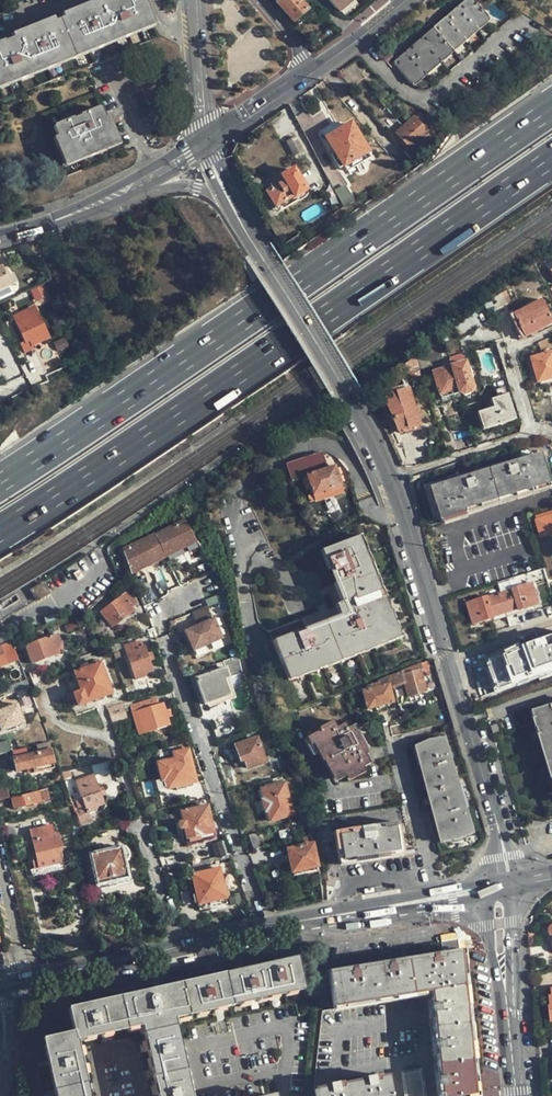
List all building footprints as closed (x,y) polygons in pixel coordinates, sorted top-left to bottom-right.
[(0,45),(0,84),(148,24),(138,0),(108,0),(0,45)] [(308,9),(299,0),(280,0),(276,3),(293,22),(308,9)] [(336,10),(348,0),(328,0),(336,10)] [(446,19),(394,64),(410,83),(487,17),(473,0),(467,0),(446,19)] [(312,14),(308,9),(293,22),(297,27),(312,14)] [(114,141),(100,108),(53,127),(66,161),(114,141)] [(427,134),(426,133),(414,119),(413,118),(396,133),(409,148),(427,134)] [(342,165),(343,166),(346,171),(370,157),(350,123),(326,138),(334,153),(331,155),(338,168),(342,165)] [(297,136),(295,137),(302,151),(304,150),(297,136)] [(293,156),(302,151),(295,137),(285,142),(293,156)] [(266,192),(275,207),(293,196),(293,197),(306,191),(292,169),(281,176),(284,182),(266,192)] [(343,186),(334,191),(335,192),(341,205),(351,200),(343,186)] [(307,193),(306,191),(293,197),(293,196),(275,207),(278,211),(307,193)] [(342,206),(341,205),(335,192),(328,196),(335,210),(342,206)] [(13,284),(5,264),(0,266),(0,289),(13,284)] [(37,301),(50,296),(46,284),(33,288),(37,301)] [(497,298),(496,300),(499,307),(507,303),(503,296),(497,298)] [(508,316),(519,339),(529,335),(551,323),(551,322),(540,299),(515,312),(514,310),(508,313),(509,315),(508,316)] [(33,306),(25,309),(27,314),(22,316),(20,312),(13,314),(28,346),(48,336),(36,310),(35,310),(33,306)] [(480,328),(473,318),(455,330),(462,340),(480,328)] [(550,337),(538,343),(542,351),(551,347),(551,342),(550,337)] [(433,367),(430,365),(431,371),(444,367),(438,344),(426,351),(428,359),(429,356),(431,354),(434,353),(436,353),(438,354),(441,356),(442,359),(442,362),(441,364),(439,366),(435,367),(433,367)] [(534,366),(539,382),(551,378),(551,352),(527,360),(530,367),(534,366)] [(421,376),(421,374),(415,357),(415,356),(403,365),(407,369),(411,372),(415,377),(421,376)] [(464,363),(450,367),(457,388),(458,393),(464,395),(469,393),(471,388),(464,363)] [(457,388),(450,367),(432,373),(439,394),(457,388)] [(485,373),(477,375),(479,383),(487,381),(485,373)] [(380,393),(391,417),(393,421),(397,431),(420,423),(409,388),(395,392),(395,389),(380,393)] [(440,399),(458,393),(457,388),(439,394),(440,399)] [(506,391),(497,394),(498,398),(491,400),(494,408),(481,412),(487,429),(514,421),(516,418),(509,395),(507,395),(506,391)] [(483,430),(487,429),(481,412),(477,413),(483,430)] [(443,454),(441,447),(427,451),(430,459),(443,454)] [(551,488),(541,455),(433,488),(438,506),(437,506),(442,521),(551,488)] [(301,460),(304,468),(323,462),(326,456),(311,456),(301,460)] [(304,468),(312,494),(340,484),(336,472),(334,465),(325,468),(323,462),(304,468)] [(342,491),(340,484),(312,494),(315,500),(342,491)] [(341,511),(333,517),(337,522),(345,517),(341,511)] [(551,513),(546,514),(547,517),(545,518),(544,515),(535,518),(541,537),(551,533),(551,516),(551,513)] [(184,520),(154,534),(158,541),(165,556),(194,541),(184,520)] [(158,541),(154,534),(135,544),(124,549),(128,561),(132,572),(165,556),(158,541)] [(356,536),(323,549),(331,568),(338,588),(343,601),(338,603),(342,616),(317,626),(278,641),(291,673),(393,633),(356,536)] [(120,551),(124,563),(128,561),(124,549),(120,551)] [(80,568),(73,573),(77,580),(84,575),(80,568)] [(42,582),(30,590),(37,600),(49,593),(42,582)] [(539,604),(532,583),(512,589),(512,590),(487,598),(487,596),(466,603),(472,624),(493,618),(492,614),(517,606),(518,610),(539,604)] [(133,610),(130,607),(127,602),(132,598),(127,591),(100,612),(111,626),(133,610)] [(135,602),(132,598),(127,602),(130,607),(135,602)] [(186,630),(195,651),(224,639),(216,618),(215,619),(209,605),(194,611),(199,625),(186,630)] [(333,608),(272,630),(275,639),(336,617),(333,608)] [(57,613),(44,618),(46,624),(59,620),(57,613)] [(541,629),(543,641),(551,639),(551,626),(541,629)] [(41,629),(25,635),(27,640),(43,635),(41,629)] [(25,644),(32,663),(57,654),(56,650),(63,648),(57,633),(25,644)] [(7,641),(0,644),(0,665),(6,663),(2,652),(1,650),(9,646),(7,641)] [(149,661),(146,653),(143,645),(137,648),(135,641),(123,645),(135,679),(144,675),(143,673),(152,670),(149,661)] [(494,656),(501,679),(512,676),(532,669),(524,645),(494,656)] [(6,663),(18,658),(14,647),(2,652),(6,663)] [(241,672),(238,655),(222,661),(225,667),(194,678),(204,704),(229,695),(224,679),(241,672)] [(426,660),(420,662),(423,668),(427,676),(431,675),(427,664),(426,660)] [(420,662),(401,670),(401,671),(390,676),(393,686),(404,682),(407,696),(424,691),(419,669),(423,668),(420,662)] [(73,672),(76,680),(75,680),(69,682),(72,693),(69,694),(73,706),(110,693),(99,663),(73,672)] [(40,666),(28,671),(34,686),(45,682),(40,666)] [(231,685),(246,682),(244,674),(230,677),(231,685)] [(389,688),(393,686),(390,676),(377,681),(379,686),(362,690),(366,709),(392,702),(389,688)] [(514,681),(512,676),(501,679),(503,684),(514,681)] [(32,694),(29,687),(15,692),(17,699),(25,696),(32,694)] [(31,712),(38,709),(33,697),(32,694),(25,696),(31,712)] [(167,717),(165,710),(163,703),(157,704),(155,697),(130,705),(139,734),(169,724),(167,717)] [(2,724),(0,724),(0,732),(24,723),(19,709),(21,708),(19,703),(0,709),(0,718),(2,724)] [(110,707),(114,721),(129,716),(125,703),(110,707)] [(545,709),(536,712),(551,764),(551,707),(545,709)] [(532,713),(551,780),(551,764),(536,712),(532,713)] [(234,728),(228,713),(215,718),(221,733),(234,728)] [(319,730),(308,736),(312,744),(315,743),(319,751),(321,751),(332,772),(335,771),(339,779),(368,763),(365,755),(366,754),(354,731),(352,732),(349,727),(346,728),(344,723),(336,727),(332,720),(318,728),(319,730)] [(494,721),(489,722),(492,734),(498,732),(494,721)] [(256,737),(234,745),(240,761),(244,760),(247,768),(265,762),(256,737)] [(431,742),(418,748),(424,772),(442,840),(458,837),(472,831),(444,741),(431,742)] [(27,755),(25,748),(12,751),(13,758),(27,755)] [(27,755),(13,758),(17,770),(26,768),(31,767),(32,772),(54,767),(49,750),(27,755)] [(158,763),(162,779),(165,779),(168,788),(195,781),(187,750),(173,753),(174,758),(158,763)] [(101,795),(98,787),(93,774),(75,780),(77,785),(71,788),(73,793),(78,791),(81,798),(75,801),(80,816),(78,817),(81,825),(92,822),(88,812),(96,809),(96,807),(104,804),(101,795)] [(157,791),(168,788),(165,779),(162,779),(155,781),(157,791)] [(267,811),(270,820),(292,814),(283,783),(261,789),(263,798),(261,799),(264,811),(267,811)] [(6,788),(0,789),(0,798),(8,796),(6,788)] [(41,801),(38,791),(10,798),(13,808),(41,801)] [(71,805),(56,809),(58,815),(72,812),(71,805)] [(186,837),(187,836),(199,834),(200,835),(212,832),(207,805),(180,811),(182,820),(178,821),(177,823),(178,827),(180,829),(184,828),(186,837)] [(65,829),(79,825),(75,813),(61,817),(65,829)] [(397,822),(333,832),(338,866),(403,856),(397,822)] [(58,852),(61,851),(57,833),(53,834),(51,825),(29,830),(33,848),(28,849),(34,875),(62,869),(58,852)] [(82,827),(70,829),(72,837),(84,834),(82,827)] [(66,829),(59,831),(63,846),(71,844),(66,829)] [(200,840),(200,835),(199,834),(187,836),(188,842),(200,840)] [(221,841),(211,845),(215,859),(226,855),(221,841)] [(287,849),(292,871),(315,866),(311,844),(287,849)] [(89,855),(96,885),(127,878),(123,861),(126,860),(129,855),(127,849),(123,847),(89,855)] [(270,848),(252,853),(255,862),(272,856),(270,848)] [(73,849),(65,850),(68,865),(76,863),(73,849)] [(198,904),(225,898),(222,886),(217,863),(206,866),(207,870),(192,874),(198,904)] [(230,866),(220,867),(223,877),(233,875),(230,866)] [(89,874),(81,875),(82,883),(90,881),(89,874)] [(29,878),(13,881),(14,888),(30,884),(29,878)] [(240,882),(222,886),(225,898),(244,894),(240,882)] [(14,888),(18,904),(34,900),(30,884),(14,888)] [(440,941),(442,955),(459,952),(457,938),(440,941)] [(473,1093),(460,966),(459,952),(442,955),(443,958),(425,960),(424,958),(398,962),(399,965),(381,968),(380,965),(361,968),(362,971),(345,974),(344,971),(328,974),(333,1006),(430,990),(439,1076),(441,1095),(456,1095),(473,1093)] [(42,1039),(54,1095),(88,1095),(76,1040),(141,1026),(157,1095),(190,1095),(173,1018),(303,989),(295,957),(67,1008),(72,1032),(42,1039)] [(403,1074),(406,1095),(423,1095),(419,1071),(403,1074)] [(313,1090),(314,1095),(391,1095),(387,1076),(378,1077),(378,1080),(360,1084),(359,1081),(341,1084),(342,1087),(324,1091),(323,1088),(313,1090)]
